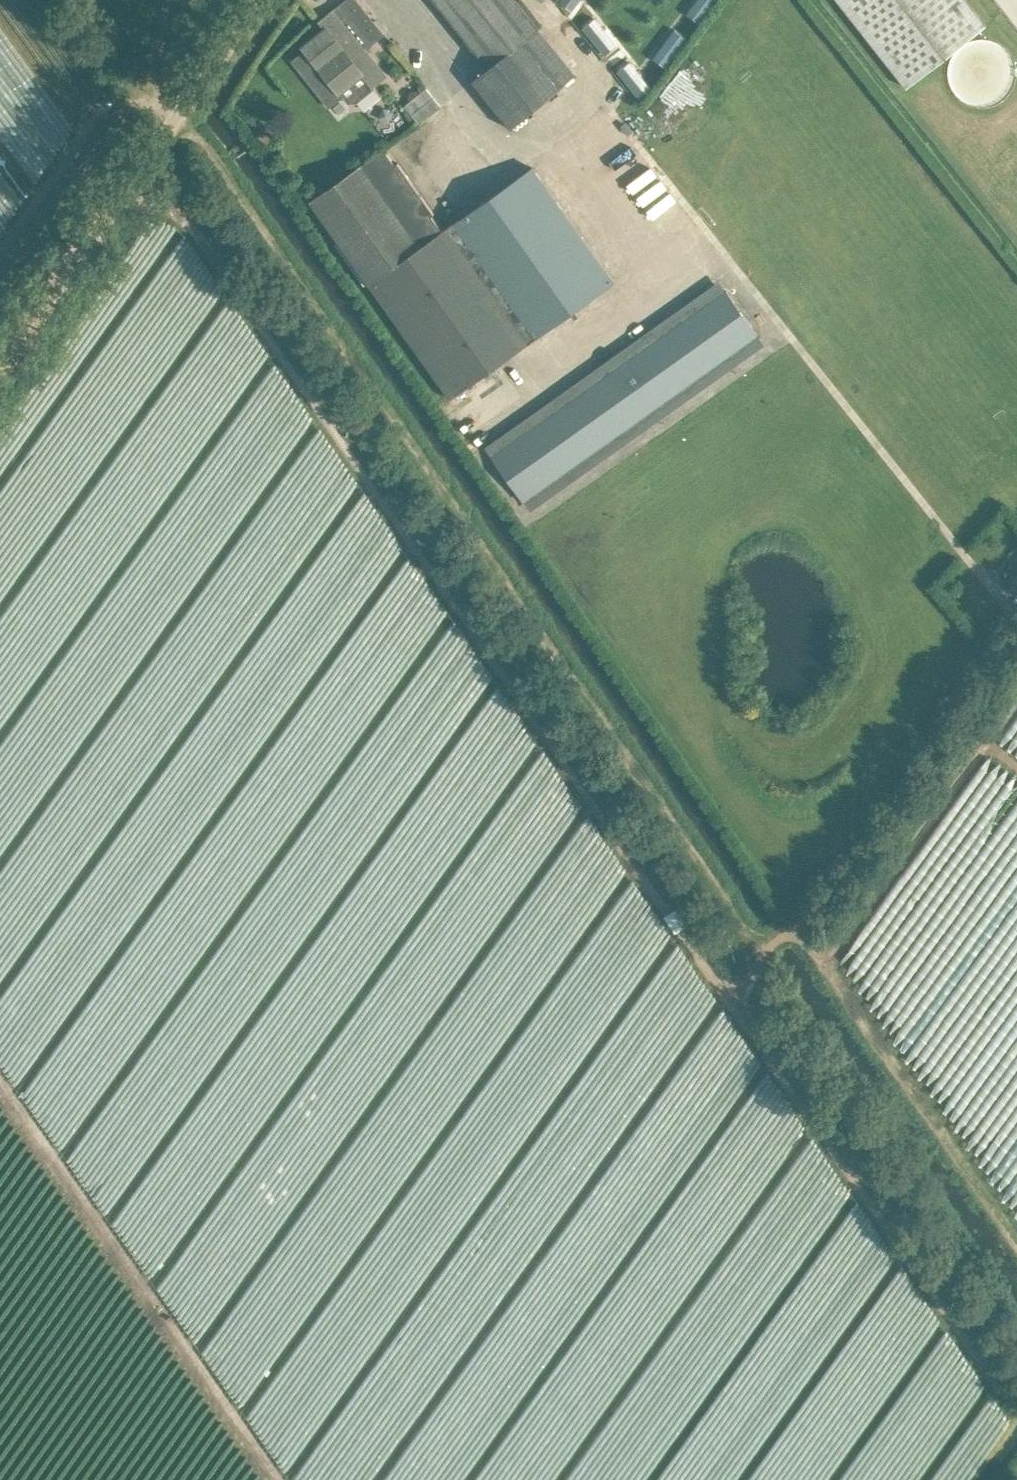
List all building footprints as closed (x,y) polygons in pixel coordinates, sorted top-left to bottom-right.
[(293,61),(306,76),(330,106),(343,96),(348,103),(357,102),(376,88),(374,85),(387,75),(365,48),(384,33),(358,0),(346,0),(320,21),(327,29),(305,46),(304,47),(306,50),(293,61)] [(516,0),(434,0),(488,68),(473,80),(511,128),(561,88),(576,74),(539,28),(543,24),(525,0),(520,0),(518,2),(516,0)] [(579,0),(560,0),(572,9),(579,0)] [(716,0),(698,0),(688,13),(699,22),(716,0)] [(968,0),(837,0),(906,88),(986,24),(968,0)] [(617,45),(595,18),(583,28),(605,55),(617,45)] [(666,67),(687,39),(675,30),(654,58),(666,67)] [(652,89),(630,62),(618,71),(640,98),(652,89)] [(420,124),(441,106),(426,88),(405,105),(420,124)] [(310,201),(369,283),(449,397),(614,281),(532,166),(443,230),(432,214),(434,212),(397,162),(396,163),(384,148),(310,201)] [(727,290),(492,456),(523,501),(758,334),(727,290)] [(1003,593),(1016,603),(1016,573),(1003,593)]
